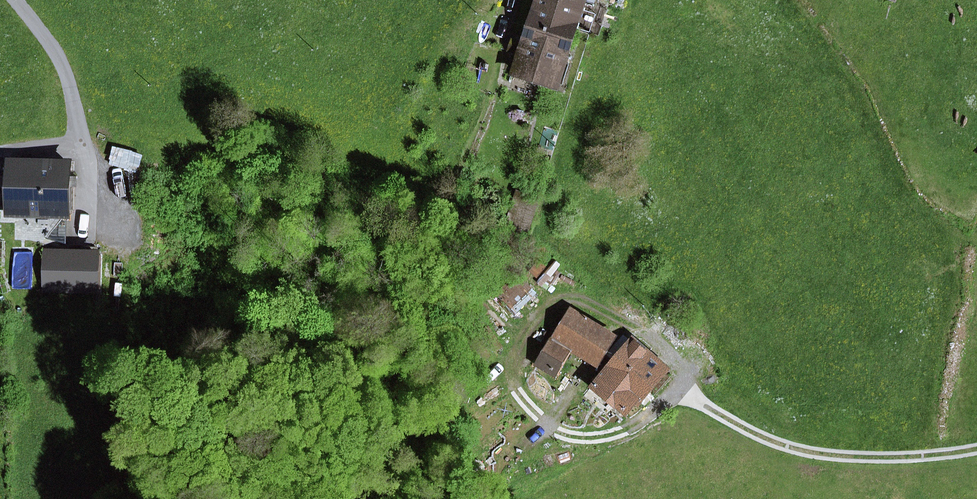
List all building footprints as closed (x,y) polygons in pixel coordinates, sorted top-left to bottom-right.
[(556,85),(583,1),(582,1),(579,0),(538,0),(525,41),(524,44),(521,54),(515,72),(556,85)] [(511,51),(521,54),(524,44),(514,41),(511,51)] [(69,163),(10,162),(10,168),(9,196),(8,214),(46,215),(66,215),(67,215),(68,187),(68,177),(69,163)] [(9,196),(10,168),(0,168),(0,196),(9,196)] [(77,177),(68,177),(68,187),(77,187),(77,177)] [(519,193),(506,232),(521,237),(534,198),(519,193)] [(45,238),(47,239),(66,215),(46,215),(45,238)] [(97,290),(98,254),(47,253),(46,288),(97,290)] [(555,374),(571,347),(600,364),(615,339),(570,311),(538,364),(555,374)] [(620,384),(639,401),(665,371),(630,340),(594,382),(610,396),(620,384)]
